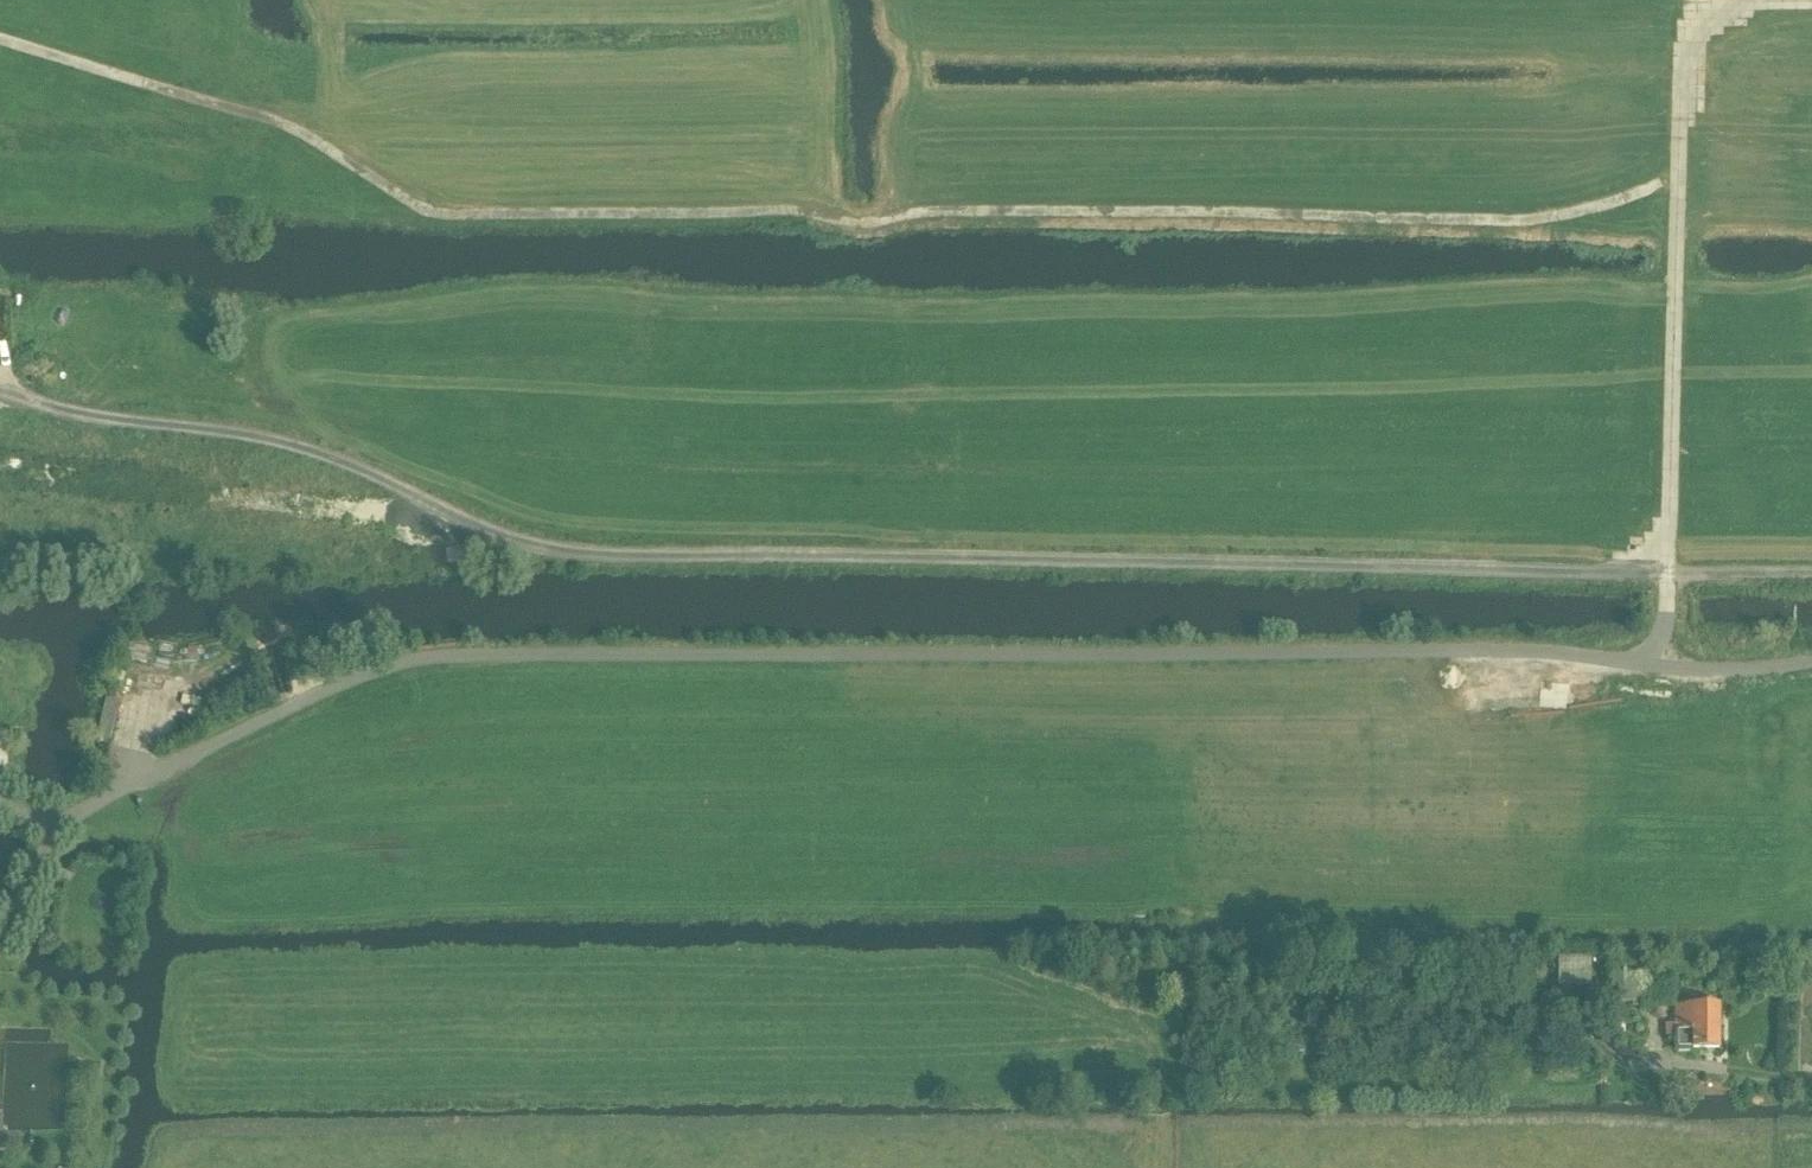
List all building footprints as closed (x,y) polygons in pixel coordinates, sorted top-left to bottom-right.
[(1720,1050),(1720,1006),(1676,1006),(1676,1050),(1679,1050),(1679,1053),(1690,1053),(1690,1050),(1720,1050)]
